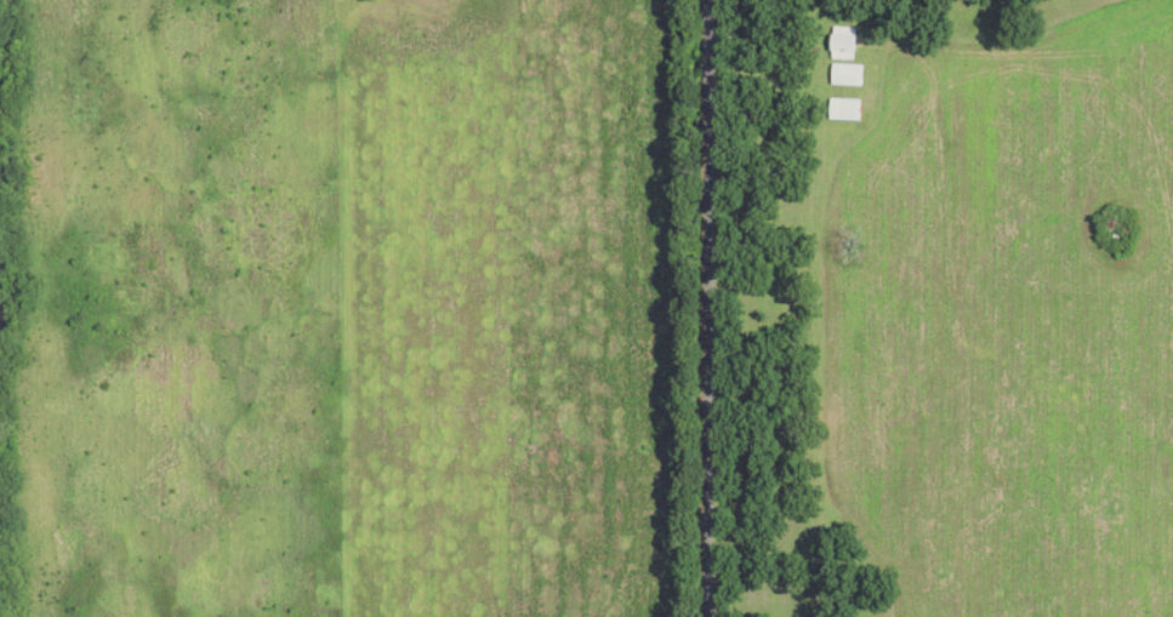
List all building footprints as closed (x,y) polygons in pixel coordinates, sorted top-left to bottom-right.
[(826,58),(850,59),(852,27),(827,27),(826,58)] [(858,85),(858,65),(827,63),(827,84),(858,85)] [(856,99),(825,98),(824,118),(855,120),(856,99)]
